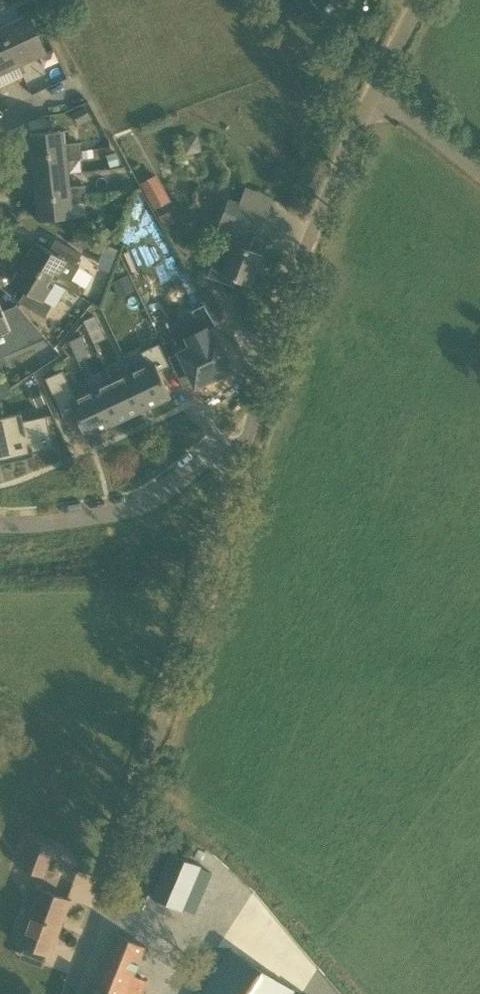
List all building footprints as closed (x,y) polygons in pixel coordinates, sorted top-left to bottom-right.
[(0,28),(18,66),(46,53),(29,15),(0,28)] [(0,28),(0,74),(18,66),(0,28)] [(88,106),(74,112),(80,124),(94,117),(88,106)] [(64,129),(30,133),(32,155),(81,150),(80,139),(65,141),(64,129)] [(81,150),(32,155),(35,177),(69,173),(68,162),(82,160),(81,150)] [(69,173),(35,177),(37,199),(71,195),(86,193),(84,185),(84,183),(70,185),(69,173)] [(71,195),(37,199),(40,220),(74,216),(72,205),(87,203),(86,199),(86,193),(71,195)] [(208,275),(208,276),(233,286),(234,285),(233,284),(235,278),(250,284),(261,255),(248,250),(254,235),(257,236),(266,213),(229,198),(220,221),(208,251),(219,255),(211,276),(208,275)] [(24,250),(18,261),(53,284),(55,280),(76,292),(80,284),(72,279),(79,266),(75,264),(82,253),(56,238),(50,249),(36,241),(29,253),(24,250)] [(112,261),(117,249),(105,244),(101,256),(112,261)] [(53,284),(18,261),(14,268),(19,271),(12,283),(26,291),(19,301),(45,316),(51,305),(43,300),(53,284)] [(20,349),(15,338),(26,333),(38,328),(18,304),(3,310),(0,303),(0,357),(20,349)] [(170,356),(169,356),(177,372),(178,372),(176,367),(185,363),(194,381),(203,377),(202,376),(209,373),(211,378),(232,368),(216,334),(211,337),(206,327),(214,323),(215,325),(216,324),(204,305),(192,310),(193,311),(196,310),(199,316),(182,324),(192,346),(180,351),(181,352),(171,357),(170,356)] [(148,364),(132,372),(149,407),(171,396),(159,370),(170,365),(159,343),(142,351),(148,364)] [(63,370),(46,378),(63,415),(74,410),(84,430),(87,437),(109,426),(92,390),(77,398),(63,370)] [(132,372),(112,381),(129,417),(149,407),(132,372)] [(112,381),(92,390),(109,426),(129,417),(112,381)] [(21,412),(3,416),(13,461),(24,458),(23,454),(34,452),(54,447),(47,415),(23,420),(21,412)] [(0,459),(1,463),(13,461),(3,416),(0,417),(0,460),(0,459)] [(32,838),(21,868),(44,876),(55,846),(32,838)] [(171,852),(152,897),(183,910),(202,866),(171,852)] [(71,899),(68,898),(39,888),(18,944),(50,956),(71,899)] [(90,993),(141,993),(147,980),(134,975),(146,946),(115,932),(92,989),(90,993)] [(293,988),(230,949),(201,993),(289,993),(293,988)]
